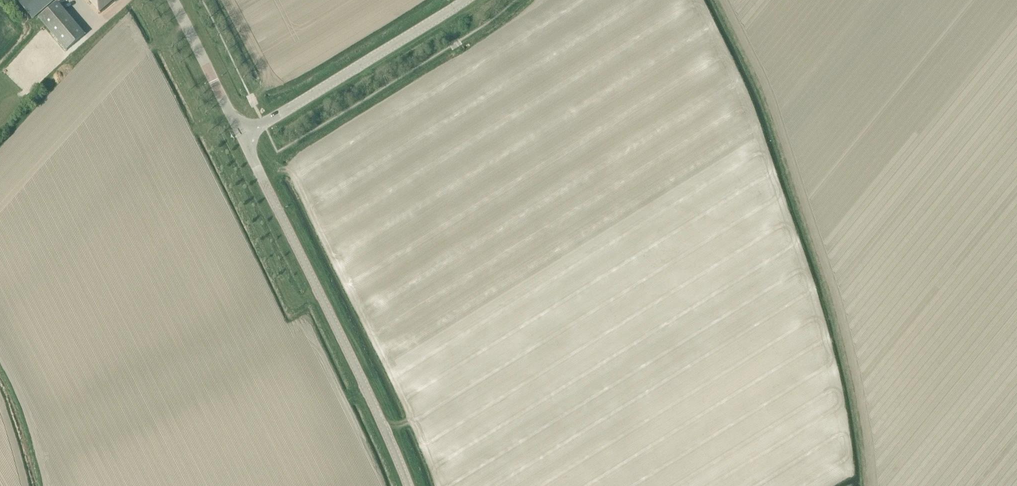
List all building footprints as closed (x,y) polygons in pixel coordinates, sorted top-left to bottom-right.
[(32,19),(55,0),(22,0),(18,3),(32,19)] [(114,0),(88,0),(99,13),(114,0)] [(85,36),(57,3),(39,19),(67,51),(85,36)]
